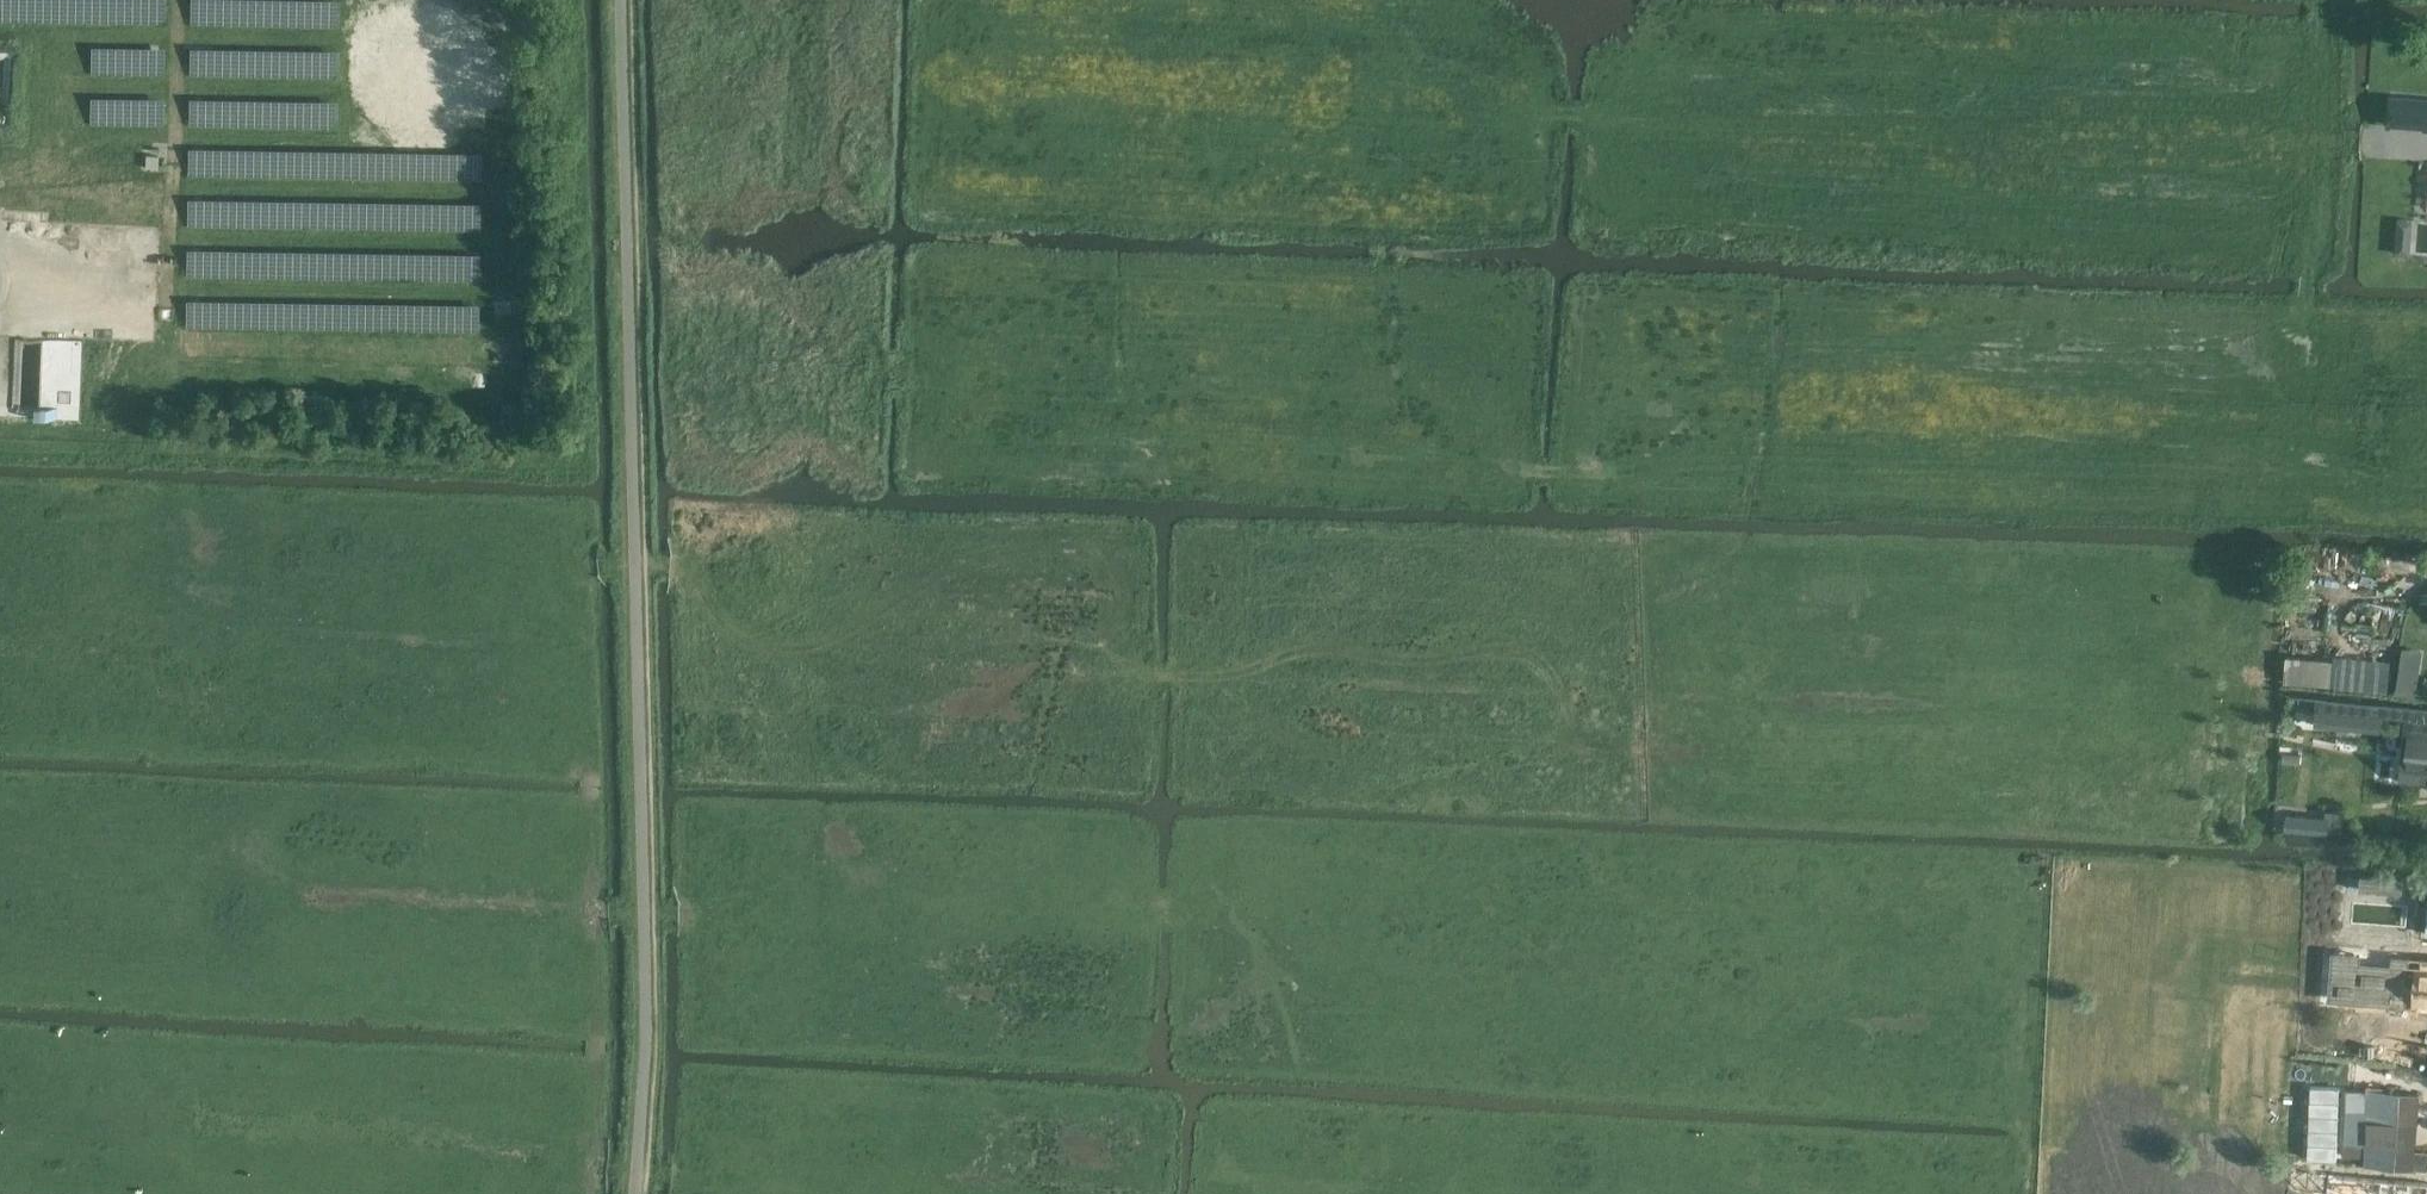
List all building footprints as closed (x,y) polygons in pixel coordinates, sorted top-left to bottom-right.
[(2395,241),(2394,255),(2411,256),(2412,243),(2395,241)] [(83,341),(15,338),(12,407),(39,408),(39,418),(33,418),(33,419),(79,421),(83,341)] [(2332,686),(2334,661),(2287,657),(2285,683),(2332,686)] [(2290,696),(2322,699),(2319,726),(2338,727),(2338,728),(2362,730),(2362,731),(2381,732),(2381,731),(2379,731),(2380,724),(2381,724),(2382,715),(2407,717),(2401,780),(2399,779),(2399,781),(2421,783),(2422,777),(2426,778),(2426,707),(2290,694),(2290,696)] [(2357,882),(2355,898),(2372,899),(2373,883),(2357,882)] [(2426,1005),(2426,969),(2418,968),(2415,1004),(2426,1005)] [(2331,1188),(2389,1192),(2388,1193),(2396,1193),(2396,1192),(2415,1193),(2426,1193),(2426,1173),(2333,1166),(2331,1188)]
